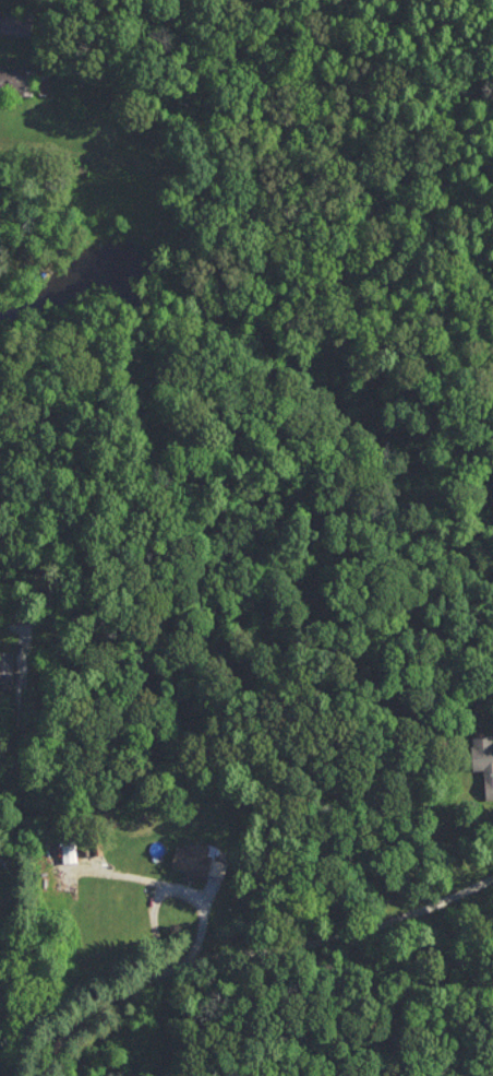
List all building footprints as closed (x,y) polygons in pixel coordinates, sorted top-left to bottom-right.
[(30,37),(35,17),(5,10),(0,30),(30,37)] [(28,66),(0,65),(0,90),(27,91),(28,66)] [(14,684),(15,651),(0,651),(0,683),(14,684)] [(484,798),(492,798),(492,743),(492,735),(472,734),(472,769),(484,769),(484,798)] [(77,862),(76,837),(60,837),(60,862),(77,862)] [(172,868),(185,871),(183,877),(195,880),(196,875),(207,877),(214,846),(189,840),(187,848),(177,845),(172,868)]
